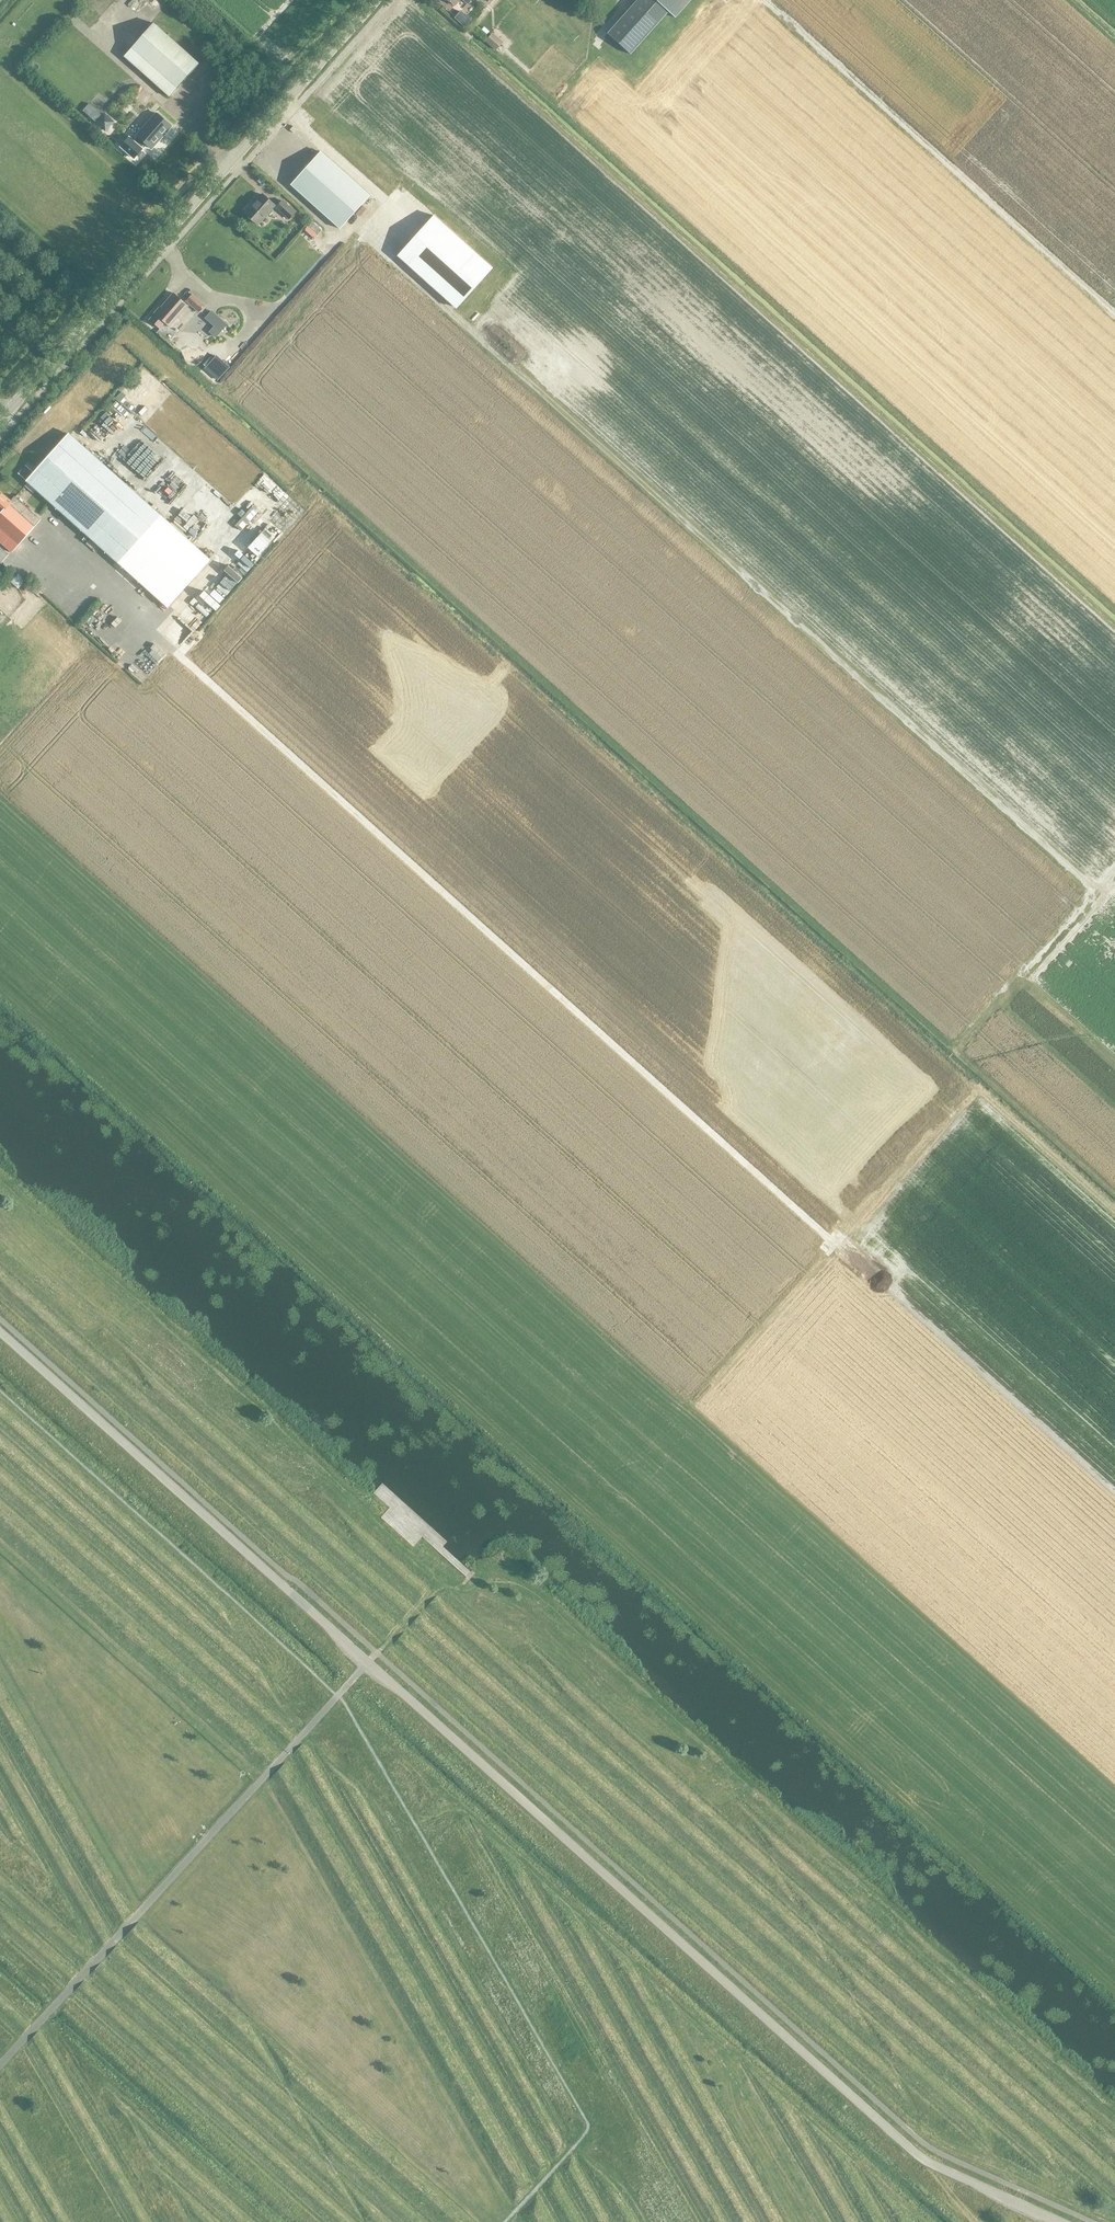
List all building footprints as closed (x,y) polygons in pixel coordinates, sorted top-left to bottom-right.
[(608,34),(616,41),(630,54),(656,26),(667,13),(652,0),(638,0),(608,34)] [(676,17),(691,0),(656,0),(676,17)] [(455,17),(467,26),(473,18),(461,9),(455,17)] [(170,97),(199,64),(154,23),(124,56),(170,97)] [(492,36),(487,41),(498,50),(503,45),(492,36)] [(246,81),(241,87),(251,96),(256,90),(246,81)] [(172,126),(157,113),(137,136),(138,136),(133,141),(129,137),(121,146),(134,158),(142,149),(141,148),(146,144),(151,149),(172,126)] [(106,131),(114,122),(105,114),(97,123),(106,131)] [(170,141),(184,127),(178,121),(164,135),(170,141)] [(117,139),(120,143),(129,136),(126,132),(117,139)] [(321,151),(291,184),(340,229),(370,196),(321,151)] [(258,224),(275,206),(262,194),(245,213),(258,224)] [(295,213),(282,200),(276,207),(290,219),(295,213)] [(491,267),(434,215),(398,255),(455,307),(491,267)] [(155,314),(150,320),(159,329),(165,323),(169,327),(177,318),(181,322),(186,317),(182,313),(188,306),(174,293),(161,308),(160,307),(154,314),(155,314)] [(199,313),(202,315),(208,308),(205,306),(206,305),(193,294),(186,301),(199,313)] [(228,325),(212,311),(205,319),(214,327),(209,332),(216,338),(228,325)] [(204,370),(216,381),(228,367),(213,355),(204,365),(204,370)] [(69,433),(30,476),(28,474),(25,477),(27,479),(26,481),(168,608),(211,559),(69,433)] [(39,521),(41,519),(15,496),(11,501),(0,492),(0,514),(0,515),(0,542),(12,553),(39,521)] [(237,523),(243,529),(262,509),(255,503),(237,523)] [(259,556),(277,536),(266,526),(248,546),(259,556)] [(246,554),(238,562),(248,571),(255,563),(246,554)] [(9,584),(11,582),(18,589),(26,580),(18,573),(18,574),(14,571),(5,580),(9,584)] [(218,586),(229,593),(235,585),(224,577),(218,586)] [(206,606),(220,591),(210,581),(181,612),(197,627),(212,611),(206,606)]
